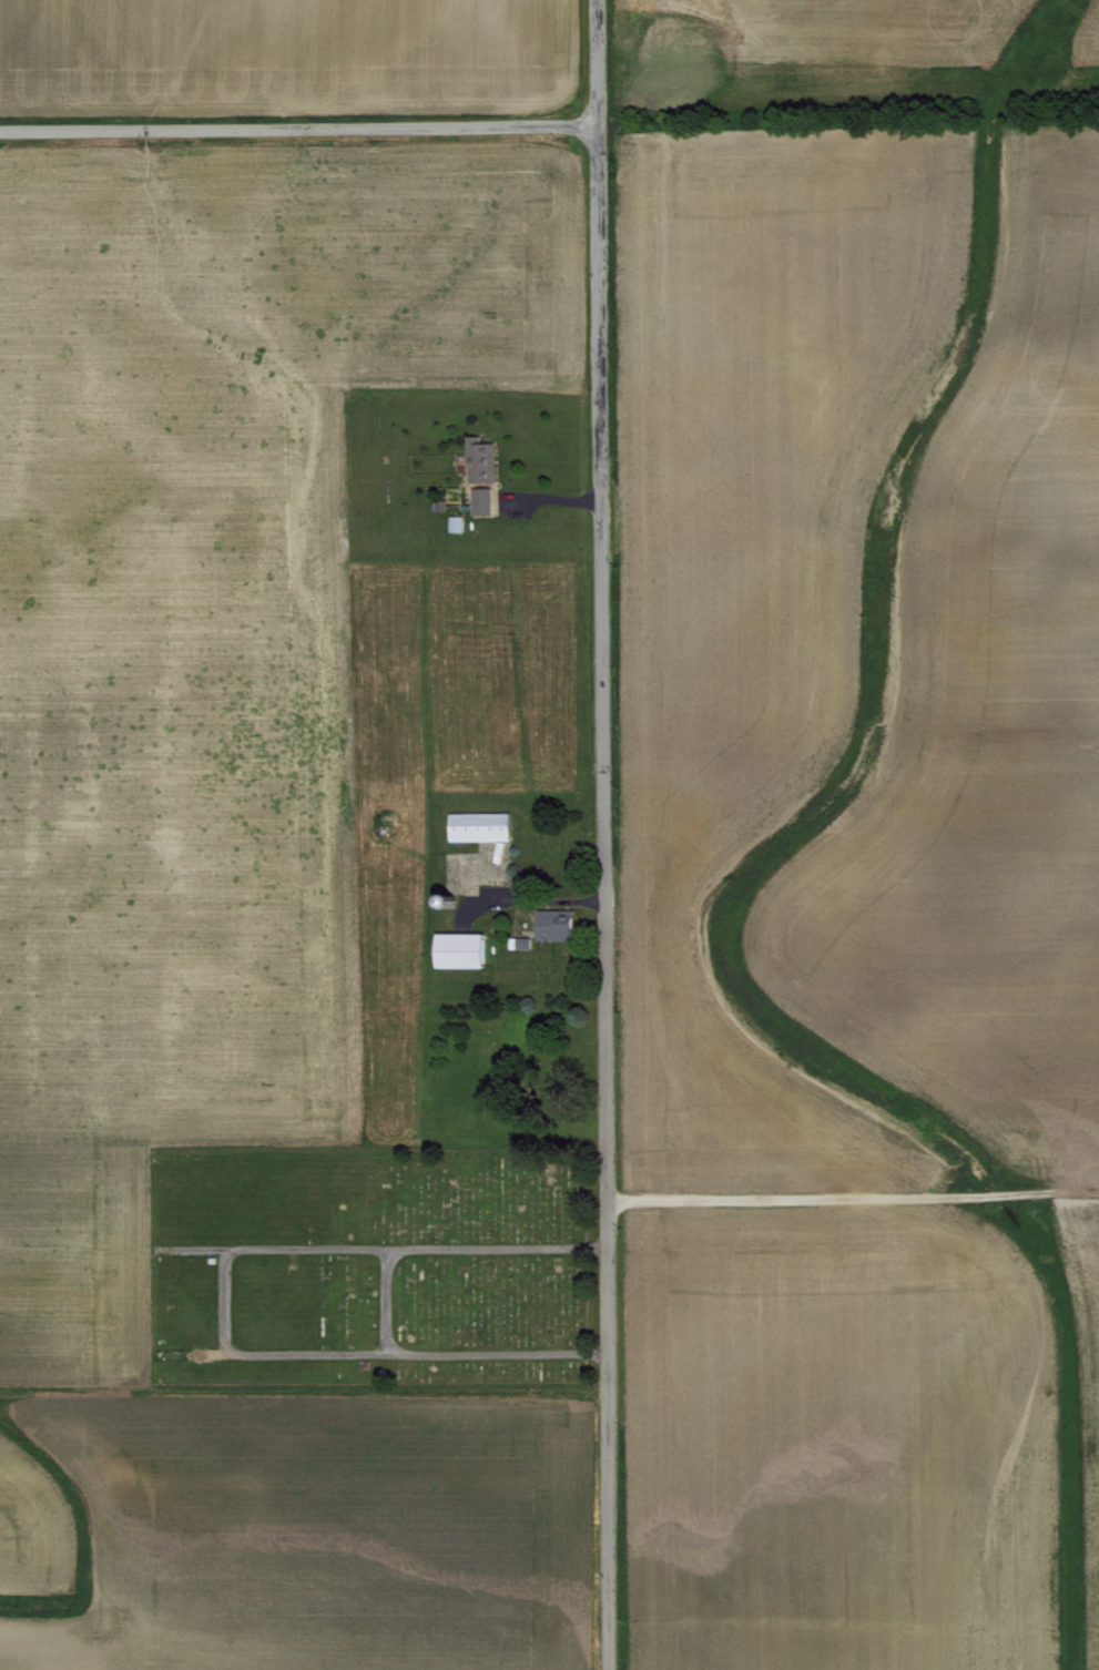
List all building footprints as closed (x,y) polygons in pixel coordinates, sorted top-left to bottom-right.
[(494,442),(478,442),(478,435),(466,436),(468,482),(495,481),(494,442)] [(491,514),(491,487),(471,487),(472,514),(491,514)] [(448,530),(462,530),(462,515),(449,514),(448,530)] [(448,811),(448,839),(509,838),(508,810),(448,811)] [(535,938),(571,939),(572,908),(536,907),(535,938)] [(482,931),(435,931),(436,966),(482,965),(482,931)]
